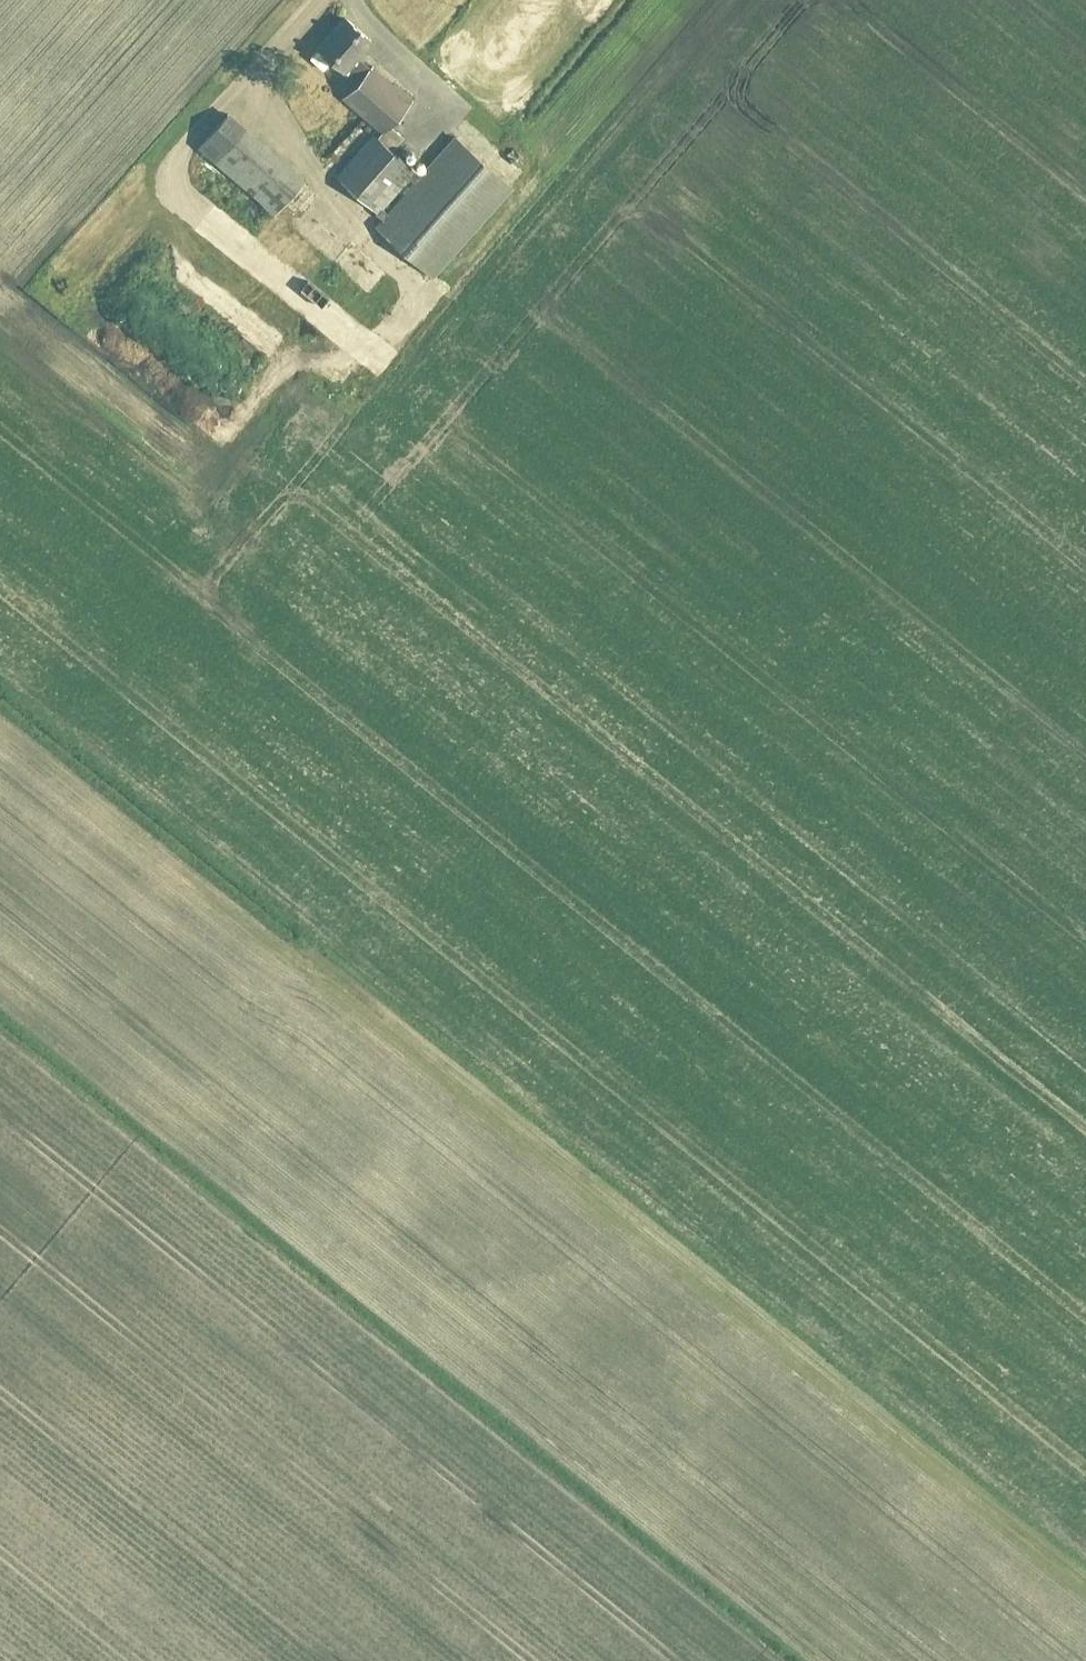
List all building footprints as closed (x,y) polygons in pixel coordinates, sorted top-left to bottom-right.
[(431,278),(511,187),(456,138),(421,178),(391,151),(402,138),(389,127),(412,101),(394,85),(393,85),(372,67),(369,70),(356,59),(371,41),(344,18),(318,48),(344,71),(341,74),(355,87),(342,101),(381,135),(377,140),(372,136),(335,178),(376,214),(375,215),(382,222),(376,229),(431,278)] [(273,216),(303,183),(227,116),(197,149),(273,216)] [(153,359),(141,374),(193,414),(192,415),(214,432),(227,415),(153,359)]
